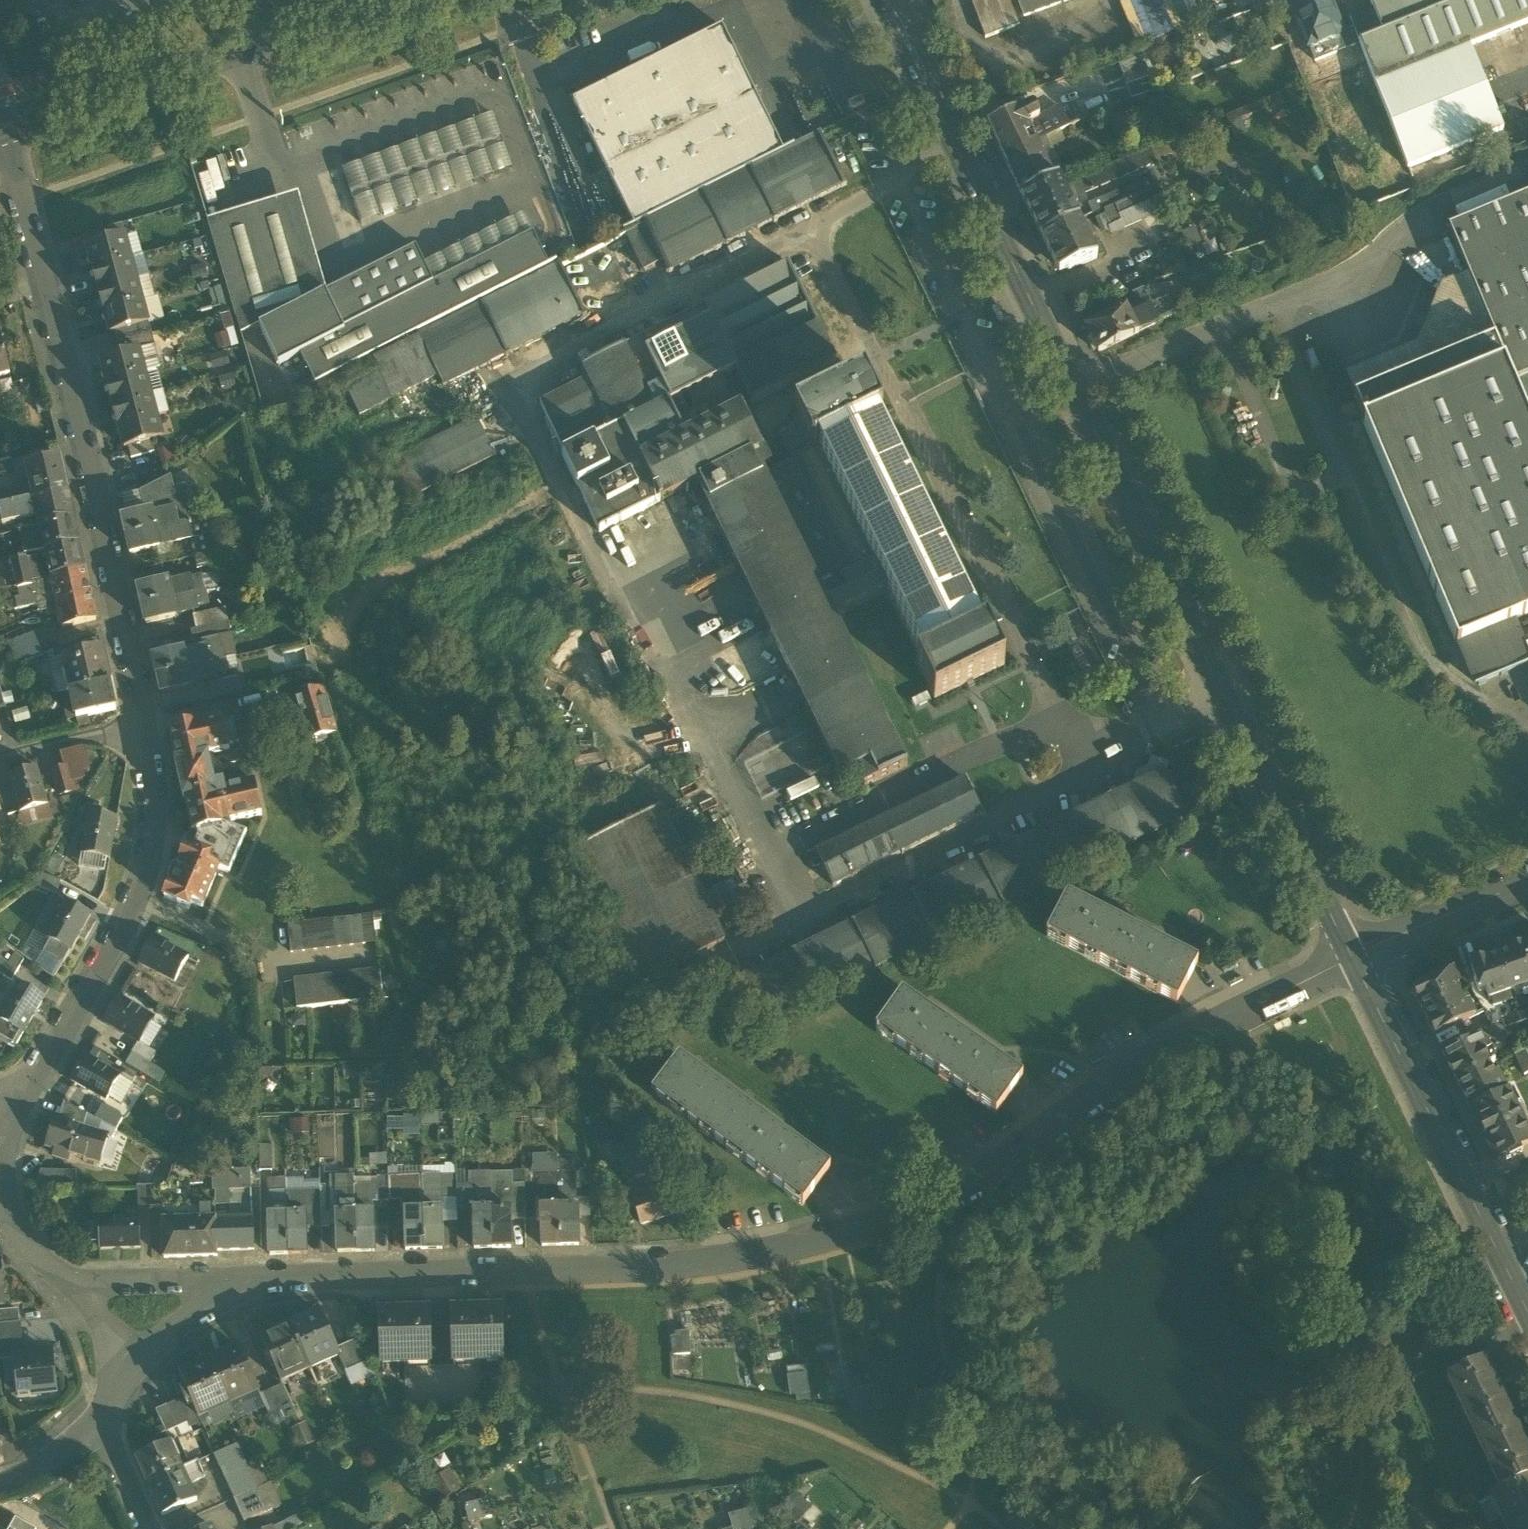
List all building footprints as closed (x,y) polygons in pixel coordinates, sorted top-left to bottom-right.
[(971,2),(985,40),(1019,27),(1009,0),(976,0),(971,2)] [(1024,18),(1073,0),(1018,0),(1024,18)] [(1134,44),(1200,19),(1192,0),(1117,0),(1134,44)] [(1315,62),(1355,46),(1349,31),(1344,32),(1331,0),(1288,0),(1307,48),(1309,48),(1315,62)] [(1384,34),(1360,44),(1408,169),(1502,131),(1469,48),(1527,24),(1527,0),(1467,0),(1384,34)] [(1373,9),(1376,16),(1377,16),(1384,34),(1467,0),(1370,0),(1373,9)] [(1360,44),(1384,34),(1377,16),(1376,16),(1373,9),(1350,18),(1360,44)] [(573,100),(634,225),(784,152),(723,27),(573,100)] [(1143,56),(1118,65),(1124,80),(1148,72),(1143,56)] [(1215,71),(1202,75),(1207,88),(1219,84),(1215,71)] [(1150,78),(1126,86),(1131,100),(1154,92),(1150,78)] [(1238,111),(1242,120),(1264,111),(1259,101),(1238,111)] [(1021,110),(1027,123),(1038,118),(1040,114),(1036,106),(1032,105),(1021,110)] [(987,124),(1009,169),(1041,153),(1049,149),(1045,139),(1060,131),(1071,126),(1063,111),(1062,112),(1059,107),(1040,116),(1040,114),(1038,118),(1027,123),(1021,110),(1020,108),(987,124)] [(1095,115),(1102,130),(1115,124),(1107,109),(1095,115)] [(1242,120),(1238,111),(1225,116),(1234,139),(1247,133),(1242,120)] [(342,169),(350,191),(502,137),(494,115),(342,169)] [(1205,127),(1190,133),(1193,141),(1198,154),(1198,155),(1213,149),(1205,127)] [(1045,139),(1049,149),(1052,147),(1053,149),(1066,143),(1060,131),(1045,139)] [(664,261),(670,273),(845,187),(857,180),(852,169),(840,175),(822,136),(627,232),(645,270),(664,261)] [(505,146),(502,137),(350,191),(353,199),(505,146)] [(1149,148),(1155,162),(1173,155),(1167,141),(1149,148)] [(1182,160),(1198,154),(1193,141),(1177,147),(1182,160)] [(513,168),(505,146),(353,199),(361,222),(513,168)] [(1041,153),(1048,166),(1059,160),(1053,149),(1052,147),(1049,149),(1041,153)] [(1149,148),(1144,151),(1150,165),(1156,163),(1155,162),(1149,148)] [(1136,172),(1150,165),(1144,151),(1129,157),(1136,172)] [(1048,166),(1041,153),(1009,169),(1023,197),(1059,180),(1058,178),(1054,179),(1048,166)] [(1128,175),(1136,172),(1129,157),(1121,161),(1128,175)] [(1065,174),(1059,160),(1048,166),(1054,179),(1058,178),(1065,174)] [(1110,183),(1128,175),(1121,161),(1103,168),(1110,183)] [(1094,190),(1110,183),(1103,168),(1088,175),(1094,190)] [(1026,204),(1042,238),(1078,220),(1073,209),(1078,206),(1072,195),(1081,191),(1083,194),(1094,190),(1088,175),(1062,186),(1026,204)] [(1129,198),(1152,188),(1148,178),(1125,188),(1129,198)] [(1062,186),(1059,180),(1023,197),(1025,202),(1026,204),(1062,186)] [(1088,204),(1092,214),(1129,198),(1125,188),(1088,204)] [(1129,199),(1115,205),(1120,217),(1149,204),(1148,200),(1155,197),(1152,189),(1129,199)] [(242,331),(259,322),(326,289),(298,193),(209,219),(242,331)] [(1514,382),(1527,376),(1527,194),(1474,217),(1469,205),(1461,208),(1465,220),(1448,227),(1468,275),(1494,339),(1512,383),(1514,382)] [(1123,224),(1112,229),(1109,230),(1111,235),(1155,217),(1149,204),(1120,217),(1123,224)] [(1123,224),(1120,217),(1115,205),(1104,210),(1112,229),(1123,224)] [(523,213),(424,262),(433,282),(533,233),(523,213)] [(1083,231),(1078,220),(1042,238),(1055,265),(1069,270),(1097,258),(1103,256),(1095,239),(1094,240),(1088,228),(1083,231)] [(1195,227),(1181,233),(1188,249),(1202,244),(1195,227)] [(87,234),(91,246),(114,240),(111,228),(87,234)] [(301,350),(315,379),(315,380),(370,353),(549,265),(533,232),(533,233),(433,282),(343,326),(345,329),(301,350)] [(126,238),(131,258),(143,255),(137,235),(126,238)] [(92,268),(92,269),(131,258),(126,238),(125,236),(114,240),(91,246),(87,247),(92,268)] [(343,326),(433,282),(424,262),(416,245),(326,289),(343,326)] [(1188,269),(1180,249),(1157,258),(1165,278),(1188,269)] [(144,255),(143,255),(131,258),(137,280),(150,276),(144,255)] [(92,269),(98,290),(137,280),(131,258),(92,269)] [(600,528),(690,484),(698,479),(762,469),(770,465),(742,407),(738,409),(722,376),(735,369),(752,403),(836,362),(788,263),(582,364),(589,376),(541,400),(565,450),(563,451),(600,528)] [(205,264),(190,268),(194,283),(209,279),(205,264)] [(561,264),(419,333),(440,377),(443,384),(585,314),(561,264)] [(1346,376),(1354,397),(1494,339),(1468,275),(1440,287),(1416,348),(1346,376)] [(156,297),(150,276),(137,280),(143,301),(156,297)] [(98,290),(104,311),(143,301),(137,280),(98,290)] [(1202,284),(1186,291),(1192,304),(1208,297),(1202,284)] [(1144,309),(1152,326),(1183,311),(1170,285),(1143,289),(1134,293),(1142,310),(1144,309)] [(222,286),(209,290),(216,315),(229,311),(222,286)] [(345,329),(343,326),(326,289),(259,322),(278,361),(301,350),(345,329)] [(159,296),(156,297),(143,301),(149,323),(165,318),(159,296)] [(149,323),(143,301),(104,311),(104,312),(110,333),(114,332),(149,323)] [(1086,327),(1098,352),(1138,332),(1152,326),(1144,309),(1142,310),(1130,316),(1126,307),(1086,327)] [(231,314),(220,317),(225,332),(236,329),(231,314)] [(117,344),(129,340),(152,334),(149,323),(114,332),(117,344)] [(27,325),(0,332),(10,372),(37,365),(27,325)] [(10,372),(0,332),(0,375),(10,372)] [(228,333),(215,336),(218,350),(232,347),(228,333)] [(354,418),(440,377),(419,333),(393,346),(373,355),(378,367),(339,386),(354,418)] [(155,346),(152,334),(129,340),(132,352),(140,350),(155,346)] [(1461,643),(1527,615),(1527,416),(1514,382),(1512,383),(1494,339),(1354,397),(1363,419),(1362,419),(1456,645),(1461,643)] [(160,345),(155,346),(140,350),(145,372),(158,369),(165,367),(160,345)] [(106,382),(106,383),(145,372),(140,350),(132,352),(101,361),(107,382),(106,382)] [(227,352),(210,357),(213,371),(231,366),(227,352)] [(375,364),(370,353),(315,380),(315,379),(297,388),(302,399),(375,364)] [(163,390),(158,369),(145,372),(151,393),(163,390)] [(106,383),(112,404),(151,393),(145,372),(106,383)] [(233,374),(219,378),(223,391),(237,387),(233,374)] [(1514,382),(1527,416),(1527,376),(1514,382)] [(764,474),(762,469),(698,479),(690,484),(698,503),(706,499),(842,777),(856,770),(864,788),(907,767),(836,622),(844,618),(841,612),(888,590),(922,660),(917,663),(935,700),(1005,666),(987,628),(981,630),(878,419),(883,416),(865,378),(794,412),(800,423),(813,450),(791,461),(764,474)] [(169,411),(163,390),(151,393),(157,415),(169,411)] [(112,404),(118,425),(157,415),(151,393),(112,404)] [(163,436),(157,415),(118,425),(118,426),(124,447),(128,446),(151,440),(163,436)] [(386,460),(404,497),(496,452),(478,415),(386,460)] [(1,458),(36,449),(29,420),(5,425),(9,442),(0,444),(0,454),(1,458)] [(777,434),(791,461),(813,450),(800,423),(777,434)] [(128,446),(131,457),(154,451),(151,440),(128,446)] [(171,446),(157,449),(161,462),(175,458),(171,446)] [(31,486),(34,500),(68,491),(60,456),(60,455),(26,463),(31,486)] [(14,468),(11,457),(0,460),(0,472),(14,468)] [(143,503),(145,513),(152,512),(153,514),(165,511),(163,500),(176,498),(174,488),(171,476),(159,482),(162,494),(155,495),(156,500),(143,503)] [(140,492),(143,503),(156,500),(155,495),(162,494),(159,482),(140,492)] [(187,485),(174,488),(176,498),(179,508),(185,507),(185,508),(192,507),(187,485)] [(31,486),(22,489),(24,502),(34,500),(31,486)] [(24,502),(22,489),(0,493),(0,507),(24,502)] [(68,491),(34,500),(37,515),(39,525),(74,517),(68,491)] [(122,496),(127,517),(145,513),(143,503),(140,492),(122,496)] [(163,500),(165,511),(176,509),(179,508),(176,498),(163,500)] [(24,502),(0,507),(0,512),(2,523),(37,515),(34,500),(24,502)] [(179,508),(176,509),(180,524),(189,522),(185,508),(185,507),(179,508)] [(156,529),(180,524),(176,509),(165,511),(153,514),(156,529)] [(126,536),(156,529),(153,514),(152,512),(145,513),(127,517),(122,518),(126,536)] [(230,513),(189,522),(192,538),(192,542),(214,535),(234,531),(230,513)] [(79,543),(74,517),(39,525),(45,550),(45,551),(79,543)] [(189,522),(180,524),(181,530),(185,529),(187,535),(182,536),(183,540),(192,538),(189,522)] [(180,524),(156,529),(160,545),(172,542),(183,540),(182,536),(187,535),(185,529),(181,530),(180,524)] [(24,554),(45,550),(39,525),(34,526),(36,533),(20,536),(24,552),(24,554)] [(18,529),(20,536),(36,533),(34,526),(18,529)] [(160,547),(160,545),(156,529),(126,536),(130,554),(158,548),(160,547)] [(192,542),(195,557),(217,552),(214,535),(192,542)] [(160,547),(158,548),(160,559),(175,555),(172,542),(160,545),(160,547)] [(85,568),(79,543),(45,551),(51,576),(85,568)] [(218,553),(217,552),(195,557),(197,570),(235,561),(232,550),(218,553)] [(32,585),(31,581),(27,559),(26,556),(11,560),(17,586),(18,589),(32,585)] [(39,557),(27,559),(31,581),(40,578),(44,578),(39,557)] [(85,568),(51,576),(53,586),(56,601),(56,602),(91,594),(85,568)] [(221,573),(192,580),(192,582),(197,581),(200,593),(224,587),(221,573)] [(43,588),(53,586),(51,576),(44,578),(40,578),(43,588)] [(32,585),(37,605),(46,603),(56,601),(53,586),(43,588),(40,578),(31,581),(32,585)] [(192,578),(168,584),(172,599),(200,593),(197,581),(192,582),(192,580),(192,578)] [(142,606),(172,599),(168,584),(168,582),(138,589),(142,606)] [(37,605),(32,585),(18,589),(19,597),(15,598),(18,609),(37,605)] [(200,593),(172,599),(175,616),(199,610),(198,606),(202,605),(200,593)] [(96,620),(91,594),(56,602),(58,607),(62,628),(96,620)] [(176,617),(175,616),(172,599),(142,606),(146,624),(176,617)] [(46,603),(47,610),(58,607),(56,602),(56,601),(46,603)] [(193,617),(196,631),(215,626),(228,624),(225,610),(193,617)] [(1461,643),(1478,686),(1527,665),(1527,615),(1461,643)] [(1066,618),(1057,622),(1088,686),(1098,682),(1066,618)] [(215,626),(218,638),(230,635),(228,624),(215,626)] [(218,638),(215,626),(196,631),(191,632),(194,644),(218,638)] [(10,644),(19,667),(43,657),(34,634),(10,644)] [(232,635),(230,635),(218,638),(223,662),(225,661),(236,659),(237,658),(232,635)] [(183,652),(184,654),(207,649),(211,665),(223,662),(218,638),(194,644),(176,648),(177,653),(183,652)] [(52,652),(54,661),(63,659),(63,658),(77,654),(75,643),(52,652)] [(63,659),(71,693),(110,685),(102,649),(77,654),(63,658),(63,659)] [(187,670),(211,665),(207,649),(184,654),(187,670)] [(52,652),(47,655),(57,697),(61,696),(71,693),(63,659),(54,661),(52,652)] [(158,677),(187,670),(184,654),(183,652),(177,653),(154,659),(158,677)] [(225,661),(227,673),(239,671),(236,659),(225,661)] [(223,662),(211,665),(213,677),(227,673),(225,661),(223,662)] [(214,680),(213,677),(211,665),(187,670),(191,686),(214,680)] [(191,688),(191,686),(187,670),(158,677),(162,694),(191,688)] [(209,685),(212,700),(242,694),(239,679),(209,685)] [(116,711),(110,685),(71,693),(77,720),(116,711)] [(293,697),(306,743),(337,734),(324,688),(293,697)] [(71,693),(61,696),(66,722),(77,720),(71,693)] [(28,710),(12,714),(16,726),(32,722),(28,710)] [(178,907),(189,911),(192,905),(202,909),(218,871),(230,876),(247,836),(232,830),(231,825),(262,818),(255,786),(226,793),(224,784),(215,786),(209,756),(230,751),(229,747),(240,745),(234,721),(224,724),(223,720),(200,725),(199,723),(170,729),(177,763),(175,763),(184,802),(186,801),(192,833),(192,834),(199,837),(192,852),(185,849),(185,851),(180,863),(173,867),(168,878),(170,886),(165,899),(178,905),(178,907)] [(66,770),(71,786),(83,782),(81,775),(88,773),(81,749),(62,755),(66,770)] [(1135,773),(1130,789),(1141,784),(1139,780),(1140,780),(1137,776),(1150,770),(1149,769),(1152,761),(1166,766),(1163,773),(1164,773),(1165,775),(1169,764),(1150,757),(1147,768),(1135,773)] [(735,982),(757,1027),(1186,818),(1165,775),(1164,773),(1163,773),(1166,766),(1152,761),(1149,769),(1150,770),(1137,776),(1140,780),(1139,780),(1141,784),(1130,789),(770,964),(766,955),(755,961),(760,970),(735,982)] [(10,778),(21,817),(48,809),(37,770),(10,778)] [(53,775),(60,799),(74,795),(71,786),(66,770),(53,775)] [(965,780),(817,852),(822,864),(833,886),(981,814),(965,780)] [(605,909),(658,1021),(693,1005),(674,965),(724,940),(661,805),(576,847),(577,850),(580,849),(608,908),(605,909)] [(82,855),(79,868),(105,873),(107,860),(110,860),(116,821),(89,815),(82,855)] [(192,834),(185,849),(192,852),(199,837),(192,834)] [(814,869),(822,864),(817,852),(808,856),(814,869)] [(43,876),(55,881),(65,864),(53,857),(43,876)] [(33,885),(56,895),(62,883),(55,881),(43,876),(42,876),(33,885)] [(724,883),(705,891),(715,914),(734,905),(724,883)] [(1157,994),(1176,1003),(1196,964),(1067,898),(1049,933),(1068,942),(1066,946),(1084,956),(1086,952),(1098,958),(1096,962),(1115,972),(1117,968),(1129,974),(1127,978),(1145,987),(1147,983),(1159,990),(1157,994)] [(46,939),(51,941),(70,952),(71,952),(90,917),(65,904),(46,939)] [(288,927),(291,955),(377,946),(374,918),(288,927)] [(22,957),(37,968),(45,953),(51,941),(46,939),(35,933),(22,957)] [(1047,937),(1066,946),(1068,942),(1049,933),(1047,937)] [(140,965),(176,984),(189,959),(153,940),(140,965)] [(64,963),(70,952),(51,941),(45,953),(64,963)] [(1527,986),(1527,981),(1526,974),(1527,973),(1527,962),(1527,961),(1526,962),(1521,947),(1508,952),(1509,954),(1497,959),(1509,992),(1527,986)] [(1084,956),(1096,962),(1098,958),(1086,952),(1084,956)] [(54,982),(64,963),(45,953),(37,968),(54,982)] [(15,956),(9,966),(19,972),(24,962),(15,956)] [(1491,999),(1510,993),(1509,992),(1497,959),(1497,958),(1486,962),(1485,959),(1470,964),(1475,979),(1474,979),(1478,991),(1485,989),(1489,1000),(1491,999)] [(19,972),(9,966),(0,961),(0,976),(12,983),(19,972)] [(1115,972),(1127,978),(1129,974),(1117,968),(1115,972)] [(1419,1002),(1424,1013),(1458,997),(1454,988),(1458,986),(1452,972),(1412,991),(1418,1003),(1419,1002)] [(294,983),(297,1011),(383,1002),(380,973),(294,983)] [(1145,987),(1157,994),(1159,990),(1147,983),(1145,987)] [(0,1017),(0,1021),(23,1034),(43,1000),(19,985),(0,1017)] [(1463,994),(1467,1003),(1474,1018),(1484,1013),(1469,991),(1463,994)] [(1510,993),(1491,999),(1493,1007),(1512,1000),(1510,993)] [(978,1103),(995,1115),(1021,1079),(964,1039),(902,995),(879,1027),(896,1039),(894,1043),(911,1055),(914,1052),(925,1059),(922,1063),(939,1075),(942,1072),(953,1079),(950,1083),(967,1095),(970,1091),(981,1099),(978,1103)] [(1462,1005),(1458,997),(1424,1013),(1430,1024),(1428,1025),(1434,1037),(1474,1018),(1467,1003),(1462,1005)] [(139,1044),(140,1045),(152,1024),(155,1020),(120,1000),(106,1024),(139,1044)] [(1517,1015),(1520,1024),(1527,1021),(1527,1011),(1517,1015)] [(1505,1029),(1520,1024),(1517,1015),(1502,1021),(1505,1029)] [(0,1021),(0,1042),(16,1051),(25,1035),(23,1034),(0,1021)] [(1505,1029),(1492,1022),(1484,1036),(1504,1047),(1512,1032),(1505,1029)] [(163,1030),(152,1024),(140,1045),(151,1051),(163,1030)] [(877,1031),(894,1043),(896,1039),(879,1027),(877,1031)] [(1443,1054),(1457,1082),(1489,1066),(1484,1057),(1488,1055),(1479,1037),(1443,1054)] [(139,1044),(133,1054),(151,1065),(157,1055),(151,1051),(140,1045),(139,1044)] [(1525,1050),(1515,1055),(1525,1076),(1527,1074),(1527,1055),(1525,1050)] [(911,1055),(922,1063),(925,1059),(914,1052),(911,1055)] [(167,1075),(151,1065),(133,1054),(126,1066),(160,1087),(167,1075)] [(72,1082),(106,1102),(108,1099),(121,1078),(86,1057),(72,1082)] [(788,1189),(805,1201),(829,1170),(785,1137),(727,1093),(679,1057),(653,1093),(669,1105),(671,1101),(687,1113),(685,1117),(700,1128),(703,1125),(714,1133),(711,1137),(727,1148),(730,1145),(745,1156),(743,1160),(759,1172),(761,1169),(772,1177),(770,1180),(785,1192),(788,1189)] [(1493,1075),(1489,1066),(1457,1082),(1456,1082),(1470,1110),(1506,1092),(1497,1073),(1493,1075)] [(939,1075),(950,1083),(953,1079),(942,1072),(939,1075)] [(121,1078),(108,1099),(122,1107),(135,1086),(121,1078)] [(967,1095),(978,1103),(981,1099),(970,1091),(967,1095)] [(1506,1092),(1470,1110),(1495,1161),(1527,1144),(1527,1116),(1520,1120),(1506,1092)] [(1362,1101),(1368,1114),(1377,1109),(1371,1096),(1362,1101)] [(669,1105),(685,1117),(687,1113),(671,1101),(669,1105)] [(59,1121),(84,1129),(88,1116),(64,1103),(59,1121)] [(440,1113),(421,1114),(421,1127),(440,1126),(440,1113)] [(116,1132),(88,1116),(84,1129),(94,1132),(108,1136),(114,1138),(116,1132)] [(420,1116),(404,1117),(404,1120),(404,1131),(404,1138),(420,1137),(420,1116)] [(72,1155),(85,1159),(93,1135),(94,1132),(84,1129),(59,1121),(56,1120),(47,1147),(55,1150),(72,1155)] [(310,1120),(289,1120),(290,1134),(311,1133),(310,1120)] [(404,1131),(404,1120),(387,1120),(388,1131),(404,1131)] [(614,1142),(606,1121),(592,1127),(599,1147),(614,1142)] [(700,1128),(711,1137),(714,1133),(703,1125),(700,1128)] [(107,1139),(93,1135),(85,1159),(99,1163),(107,1139)] [(616,1147),(622,1163),(641,1155),(633,1140),(616,1147)] [(273,1144),(258,1144),(259,1171),(273,1170),(273,1144)] [(727,1148),(743,1160),(745,1156),(730,1145),(727,1148)] [(72,1155),(55,1150),(52,1159),(69,1164),(72,1155)] [(387,1154),(369,1155),(370,1167),(387,1167),(387,1154)] [(531,1174),(539,1174),(558,1173),(557,1159),(557,1154),(533,1155),(533,1165),(531,1174)] [(622,1163),(626,1174),(645,1166),(641,1155),(622,1163)] [(174,1165),(168,1184),(169,1184),(190,1184),(189,1163),(176,1159),(174,1165)] [(573,1159),(557,1159),(558,1173),(573,1172),(573,1159)] [(445,1166),(421,1168),(422,1175),(440,1174),(444,1174),(456,1174),(456,1170),(456,1163),(445,1163),(445,1166)] [(626,1174),(629,1182),(635,1181),(637,1186),(652,1181),(651,1179),(645,1166),(626,1174)] [(404,1200),(404,1211),(423,1211),(422,1175),(421,1168),(388,1169),(388,1176),(400,1176),(400,1200),(404,1200)] [(759,1172),(770,1180),(772,1177),(761,1169),(759,1172)] [(213,1190),(216,1190),(252,1189),(251,1170),(212,1171),(213,1190)] [(468,1170),(456,1170),(456,1174),(456,1185),(468,1184),(468,1172),(468,1170)] [(512,1170),(512,1172),(512,1184),(513,1184),(524,1184),(524,1170),(512,1170)] [(39,1180),(65,1182),(66,1172),(42,1171),(39,1180)] [(78,1172),(66,1172),(65,1182),(77,1182),(78,1172)] [(468,1222),(473,1222),(473,1209),(491,1209),(490,1172),(468,1172),(468,1184),(456,1185),(457,1198),(457,1199),(468,1198),(468,1222)] [(490,1172),(491,1209),(509,1208),(510,1220),(514,1220),(513,1184),(512,1184),(512,1172),(490,1172)] [(558,1173),(559,1207),(576,1206),(576,1198),(575,1172),(573,1172),(558,1173)] [(539,1183),(540,1207),(559,1207),(558,1173),(539,1174),(539,1183)] [(422,1175),(423,1211),(440,1210),(441,1210),(441,1198),(440,1174),(422,1175)] [(444,1174),(444,1198),(457,1198),(456,1185),(456,1174),(444,1174)] [(347,1185),(354,1185),(353,1175),(336,1176),(336,1193),(342,1193),(342,1192),(347,1191),(347,1185)] [(388,1176),(388,1178),(388,1200),(400,1200),(400,1176),(388,1176)] [(274,1191),(286,1190),(286,1179),(286,1178),(268,1178),(268,1191),(269,1191),(274,1191)] [(304,1178),(286,1179),(286,1190),(286,1192),(308,1191),(308,1197),(321,1197),(321,1181),(304,1181),(304,1178)] [(373,1201),(388,1200),(388,1178),(370,1178),(370,1184),(371,1201),(373,1201)] [(630,1188),(641,1223),(675,1212),(664,1178),(652,1181),(637,1186),(630,1188)] [(539,1183),(524,1184),(525,1220),(541,1219),(541,1208),(540,1208),(540,1207),(539,1183)] [(169,1203),(169,1184),(168,1184),(168,1187),(151,1186),(151,1208),(163,1208),(163,1203),(169,1203)] [(190,1184),(169,1184),(169,1203),(192,1203),(190,1184)] [(354,1185),(355,1213),(373,1212),(373,1201),(371,1201),(370,1184),(354,1185)] [(514,1220),(525,1220),(524,1184),(513,1184),(514,1220)] [(321,1227),(337,1226),(337,1213),(355,1213),(354,1185),(347,1185),(347,1191),(342,1192),(342,1193),(336,1193),(330,1194),(330,1197),(320,1198),(321,1227)] [(138,1186),(139,1209),(152,1209),(151,1208),(151,1186),(138,1186)] [(252,1203),(252,1189),(216,1190),(216,1202),(230,1204),(246,1203),(252,1203)] [(802,1205),(805,1201),(788,1189),(785,1192),(802,1205)] [(269,1202),(270,1216),(287,1215),(286,1192),(286,1190),(274,1191),(274,1201),(269,1202)] [(286,1192),(287,1215),(309,1215),(308,1197),(308,1191),(286,1192)] [(310,1214),(311,1227),(321,1227),(320,1198),(321,1197),(308,1197),(309,1215),(310,1214)] [(591,1197),(576,1198),(576,1206),(577,1206),(578,1217),(592,1217),(591,1197)] [(457,1199),(457,1198),(444,1198),(441,1198),(441,1210),(440,1210),(441,1223),(458,1222),(457,1199)] [(468,1198),(457,1199),(458,1222),(468,1222),(468,1198)] [(163,1208),(164,1220),(177,1220),(202,1219),(201,1202),(192,1203),(169,1203),(163,1203),(163,1208)] [(211,1203),(201,1202),(202,1219),(211,1219),(211,1203)] [(230,1204),(216,1202),(216,1219),(216,1220),(231,1219),(230,1204)] [(577,1206),(576,1206),(559,1207),(560,1245),(578,1245),(578,1217),(577,1206)] [(560,1245),(559,1207),(540,1207),(540,1208),(541,1208),(541,1219),(542,1246),(560,1245)] [(510,1247),(510,1220),(509,1208),(491,1209),(492,1247),(510,1247)] [(492,1247),(491,1209),(473,1209),(473,1222),(474,1248),(492,1247)] [(441,1223),(440,1210),(423,1211),(424,1250),(442,1249),(441,1223)] [(424,1250),(423,1211),(404,1211),(406,1250),(424,1250)] [(373,1212),(355,1213),(356,1252),(374,1251),(373,1212)] [(356,1252),(355,1213),(337,1213),(337,1226),(338,1252),(356,1252)] [(310,1214),(309,1215),(287,1215),(288,1254),(306,1253),(305,1228),(311,1227),(310,1214)] [(288,1254),(287,1215),(270,1216),(269,1216),(270,1254),(288,1254)] [(99,1218),(99,1248),(141,1247),(140,1217),(99,1218)] [(202,1219),(177,1220),(178,1257),(217,1256),(217,1249),(216,1220),(216,1219),(211,1219),(202,1219)] [(216,1220),(217,1249),(253,1248),(252,1219),(231,1219),(216,1220)] [(164,1257),(178,1257),(177,1220),(164,1220),(164,1257)] [(452,1308),(454,1360),(457,1360),(456,1355),(465,1355),(465,1360),(490,1359),(490,1354),(499,1354),(499,1359),(502,1359),(500,1307),(452,1308)] [(19,1322),(18,1309),(0,1310),(0,1323),(19,1322)] [(380,1310),(382,1362),(385,1362),(384,1357),(393,1357),(393,1362),(418,1361),(418,1356),(427,1356),(427,1361),(430,1361),(428,1309),(380,1310)] [(320,1312),(291,1325),(310,1369),(338,1356),(339,1356),(337,1349),(320,1312)] [(20,1336),(19,1322),(0,1323),(0,1338),(20,1336)] [(281,1382),(310,1369),(291,1325),(262,1338),(281,1382)] [(669,1331),(670,1353),(687,1352),(686,1330),(669,1331)] [(20,1336),(0,1338),(0,1359),(14,1358),(26,1357),(26,1352),(26,1348),(21,1348),(20,1336)] [(359,1339),(348,1344),(358,1366),(368,1361),(359,1339)] [(345,1371),(358,1366),(348,1344),(337,1349),(339,1356),(338,1356),(345,1371)] [(240,1348),(211,1360),(230,1404),(258,1392),(259,1391),(240,1348)] [(14,1358),(17,1393),(53,1390),(52,1378),(56,1378),(54,1354),(38,1356),(37,1351),(26,1352),(26,1357),(14,1358)] [(1447,1377),(1474,1434),(1510,1416),(1483,1359),(1447,1377)] [(200,1417),(230,1404),(211,1360),(180,1374),(190,1397),(199,1417),(200,1417)] [(368,1361),(358,1366),(364,1381),(375,1376),(368,1361)] [(352,1386),(364,1381),(358,1366),(345,1371),(352,1386)] [(786,1398),(806,1397),(804,1372),(784,1374),(786,1398)] [(284,1385),(272,1390),(281,1412),(284,1420),(297,1414),(284,1385)] [(847,1387),(848,1410),(872,1409),(870,1386),(847,1387)] [(270,1418),(281,1412),(272,1390),(260,1396),(265,1408),(270,1418)] [(265,1408),(260,1396),(258,1392),(230,1404),(234,1415),(237,1421),(265,1408)] [(178,1400),(167,1405),(177,1427),(188,1422),(190,1428),(203,1422),(200,1417),(199,1417),(190,1397),(178,1402),(178,1400)] [(200,1417),(203,1422),(205,1428),(234,1415),(230,1404),(200,1417)] [(166,1432),(177,1427),(167,1405),(155,1410),(165,1432),(166,1432)] [(1501,1490),(1526,1478),(1527,1477),(1527,1454),(1510,1416),(1474,1434),(1501,1490)] [(188,1422),(177,1427),(166,1432),(171,1443),(172,1442),(193,1433),(190,1428),(188,1422)] [(306,1422),(291,1429),(300,1449),(315,1443),(306,1422)] [(171,1443),(166,1432),(165,1432),(145,1442),(150,1452),(171,1443)] [(137,1458),(149,1484),(183,1469),(183,1468),(172,1442),(171,1443),(150,1452),(137,1458)] [(213,1455),(218,1465),(242,1455),(237,1445),(237,1444),(213,1455)] [(218,1465),(224,1477),(247,1467),(242,1455),(218,1465)] [(198,1462),(183,1468),(183,1469),(149,1484),(148,1485),(162,1516),(196,1501),(189,1484),(205,1477),(198,1462)] [(84,1485),(95,1478),(86,1464),(75,1471),(84,1485)] [(260,1464),(248,1469),(257,1489),(268,1484),(260,1464)] [(224,1477),(235,1500),(255,1490),(257,1489),(248,1469),(247,1467),(224,1477)] [(450,1470),(429,1482),(442,1502),(462,1489),(450,1470)] [(1526,1478),(1501,1490),(1490,1495),(1491,1498),(1501,1519),(1506,1528),(1527,1528),(1527,1482),(1526,1478)] [(271,1483),(255,1491),(265,1514),(282,1506),(271,1483)] [(255,1491),(255,1490),(235,1500),(245,1523),(265,1514),(255,1491)] [(805,1528),(818,1511),(790,1491),(777,1509),(805,1528)] [(1488,1525),(1501,1519),(1491,1498),(1478,1504),(1488,1525)] [(462,1504),(467,1521),(483,1516),(478,1499),(462,1504)] [(729,1528),(753,1528),(762,1527),(756,1505),(724,1513),(729,1528)] [(283,1523),(287,1528),(295,1528),(306,1523),(300,1513),(283,1523)] [(16,1517),(9,1528),(36,1528),(16,1517)]
